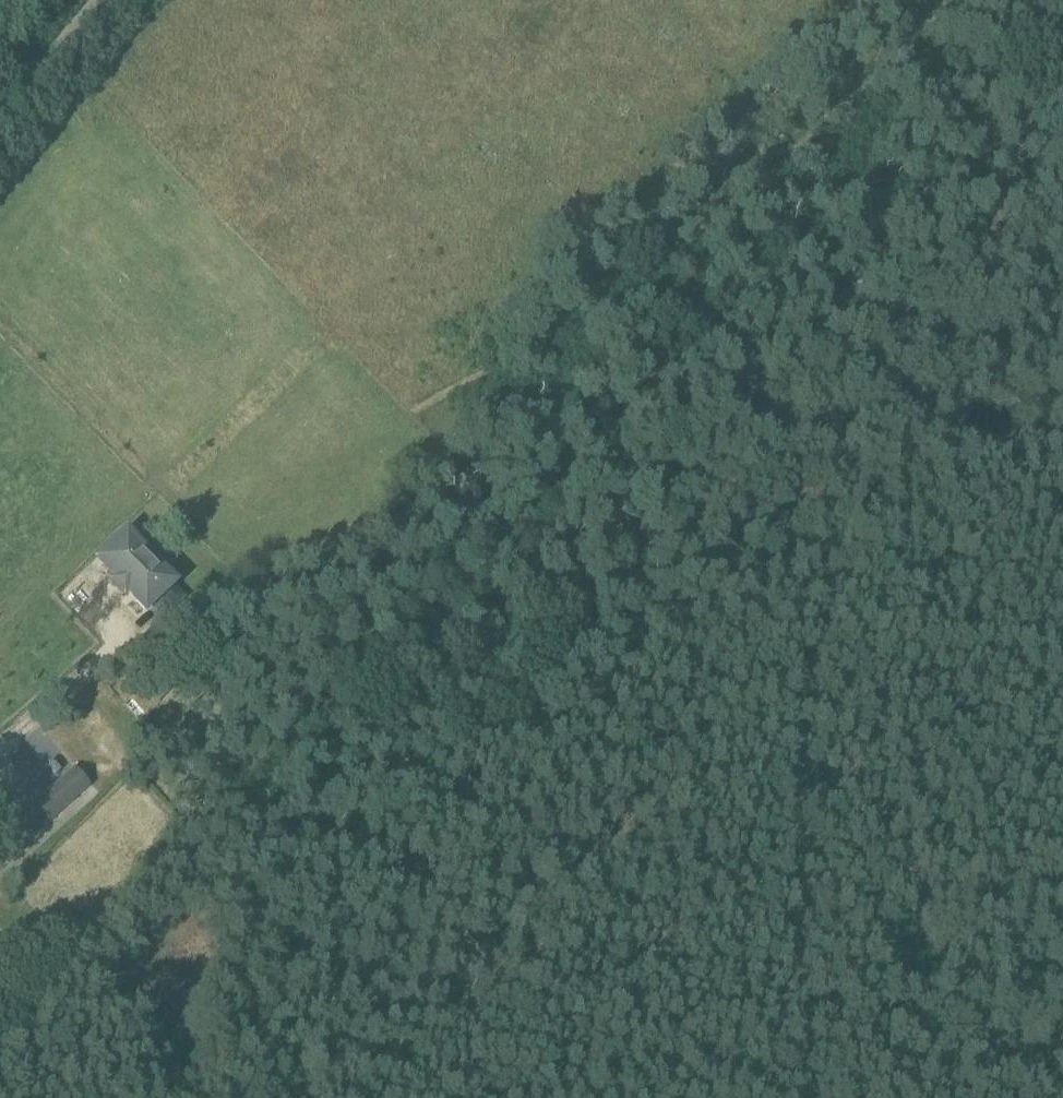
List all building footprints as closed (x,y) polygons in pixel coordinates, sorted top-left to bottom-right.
[(147,609),(175,582),(129,535),(101,562),(147,609)] [(97,788),(81,770),(0,841),(0,874),(97,788)]
